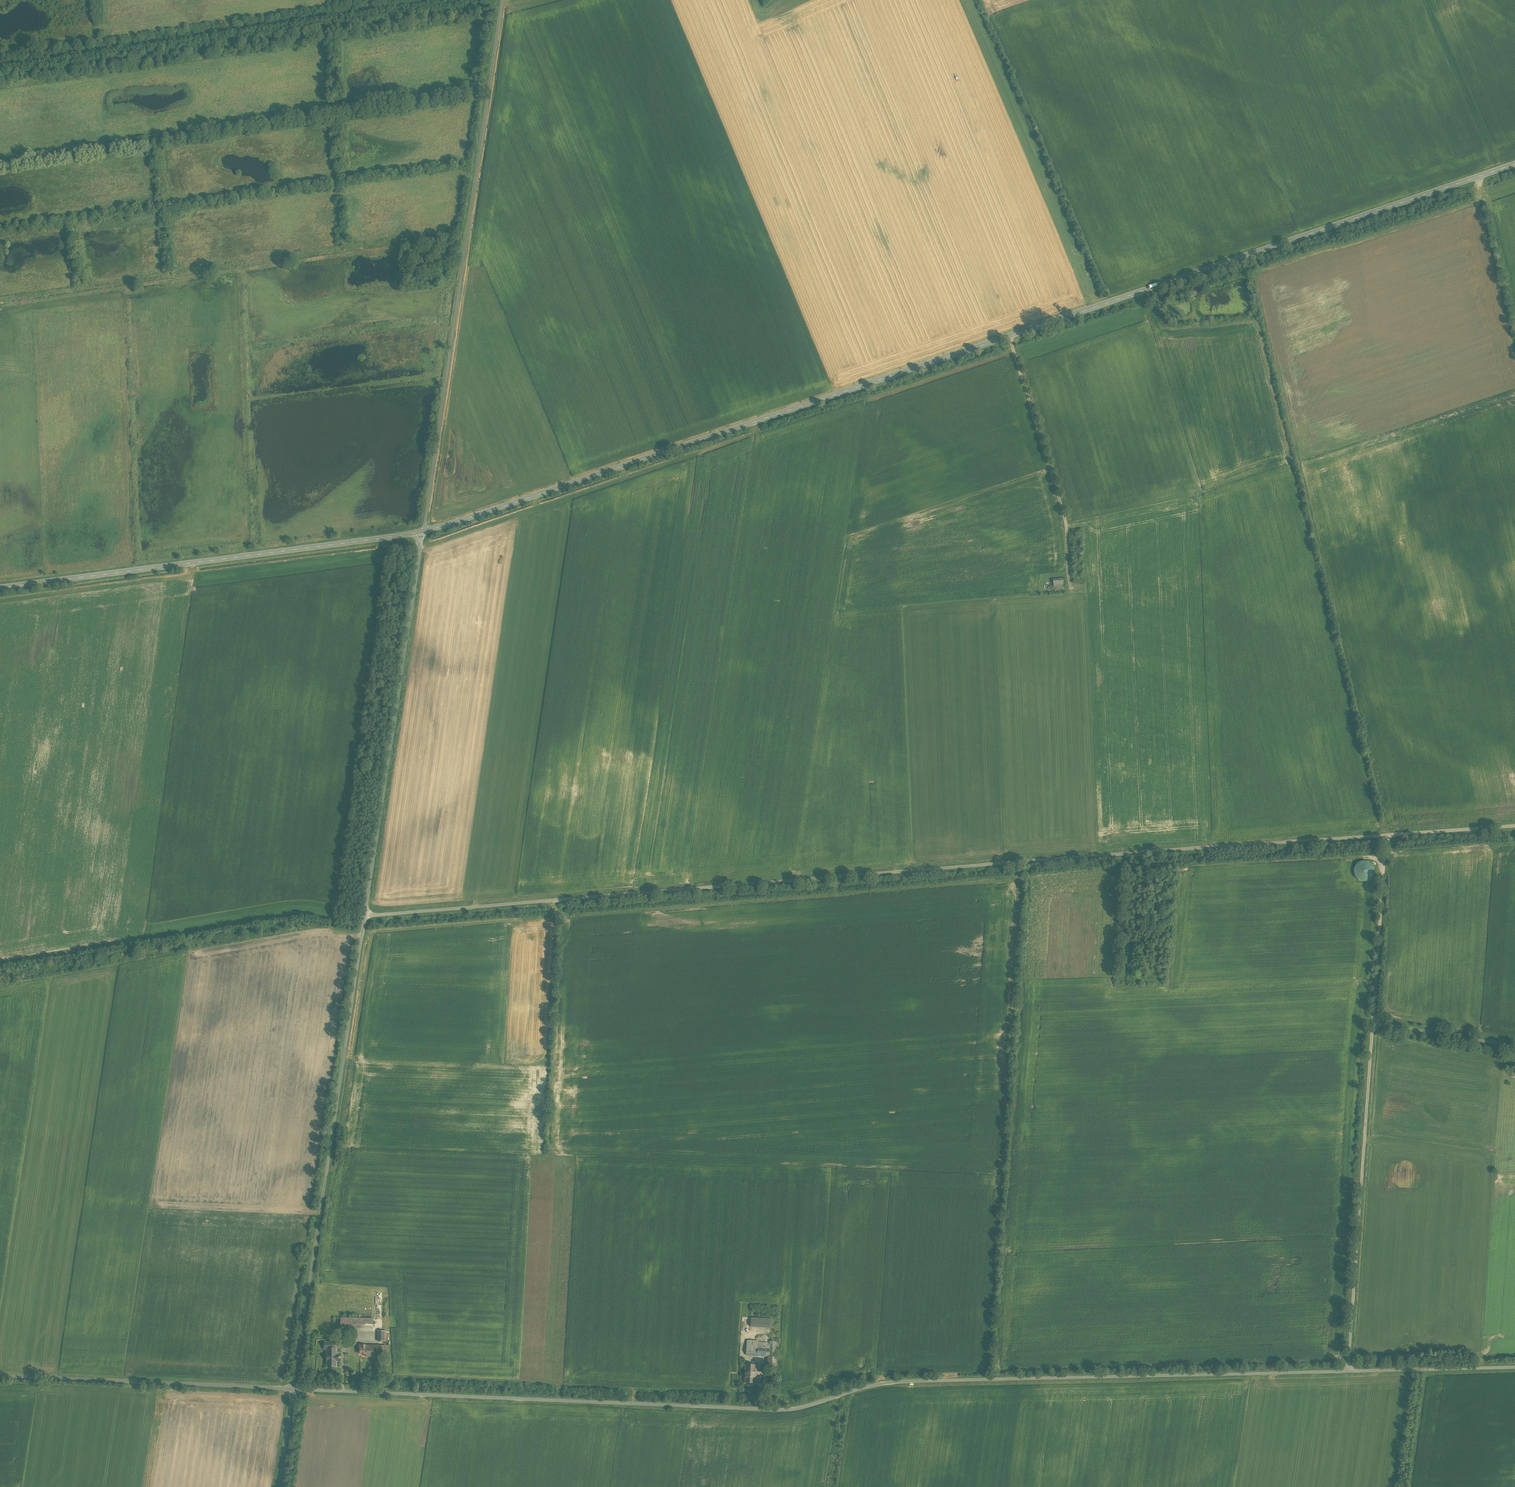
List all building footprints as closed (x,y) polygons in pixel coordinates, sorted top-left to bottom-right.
[(1052,578),(1053,588),(1066,586),(1065,576),(1052,578)] [(353,1318),(341,1318),(341,1327),(353,1327),(353,1318)] [(373,1318),(353,1318),(353,1327),(353,1330),(373,1330),(373,1318)] [(776,1341),(770,1341),(770,1343),(747,1341),(746,1355),(769,1356),(776,1357),(776,1356),(776,1341)] [(361,1344),(349,1344),(349,1361),(361,1361),(361,1353),(366,1353),(366,1356),(382,1356),(382,1352),(382,1345),(366,1345),(361,1345),(361,1344)] [(338,1347),(326,1347),(326,1367),(338,1367),(338,1347)] [(776,1357),(769,1356),(768,1367),(777,1368),(777,1356),(776,1356),(776,1357)] [(757,1364),(746,1364),(745,1382),(756,1382),(757,1364)]
